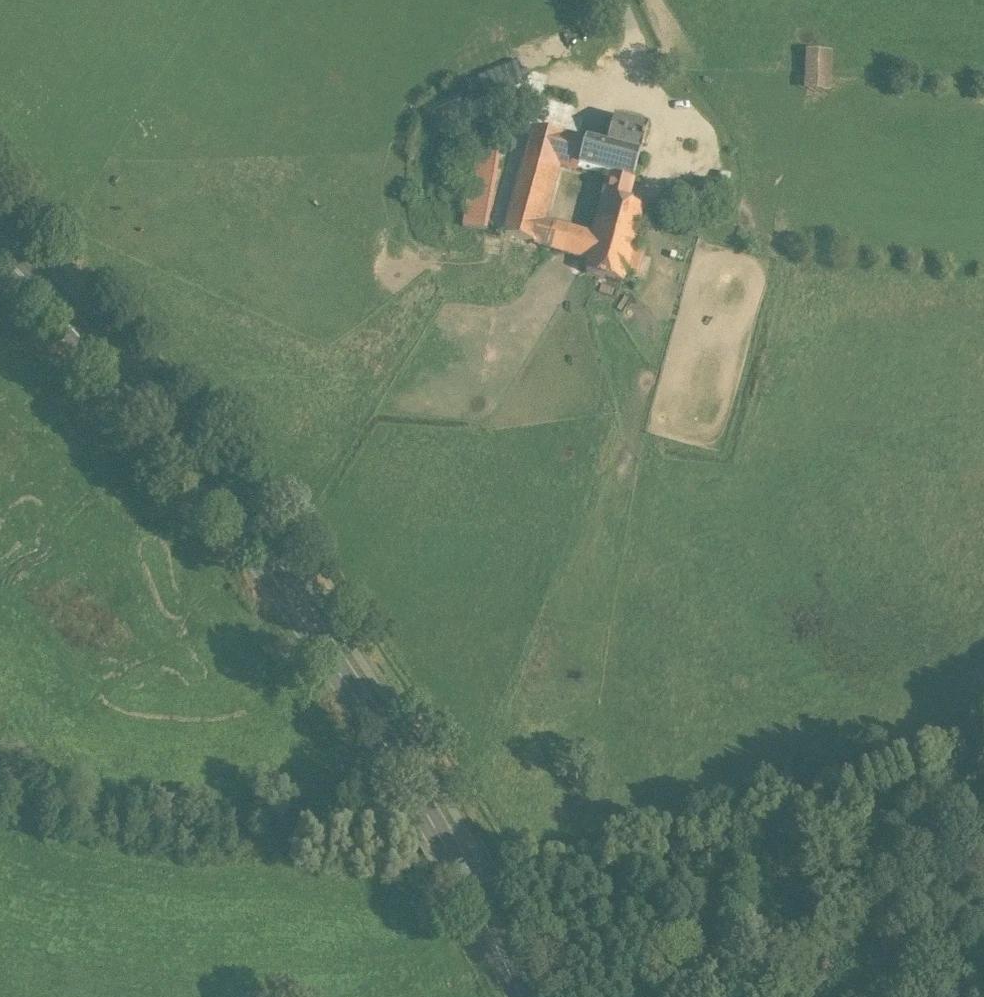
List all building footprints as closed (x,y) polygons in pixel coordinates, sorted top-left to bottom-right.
[(806,61),(804,102),(832,104),(834,62),(806,61)] [(647,131),(614,122),(605,151),(584,145),(577,170),(611,179),(631,184),(638,160),(639,160),(647,131)] [(533,131),(510,215),(529,220),(538,222),(554,163),(577,170),(584,145),(533,131)] [(496,154),(475,151),(461,233),(480,236),(496,154)] [(641,212),(625,207),(631,184),(611,179),(605,201),(588,262),(585,276),(621,286),(641,212)] [(522,243),(523,243),(588,262),(594,241),(583,238),(569,235),(570,234),(537,225),(538,222),(529,220),(510,215),(504,238),(522,243)]
